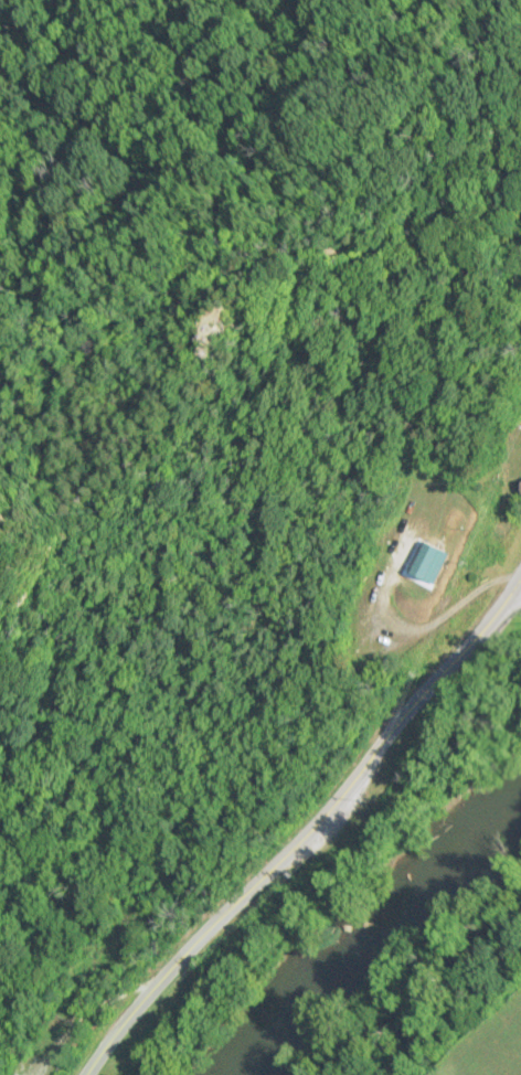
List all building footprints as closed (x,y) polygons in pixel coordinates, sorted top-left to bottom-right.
[(449,552),(426,542),(411,574),(435,585),(449,552)]
